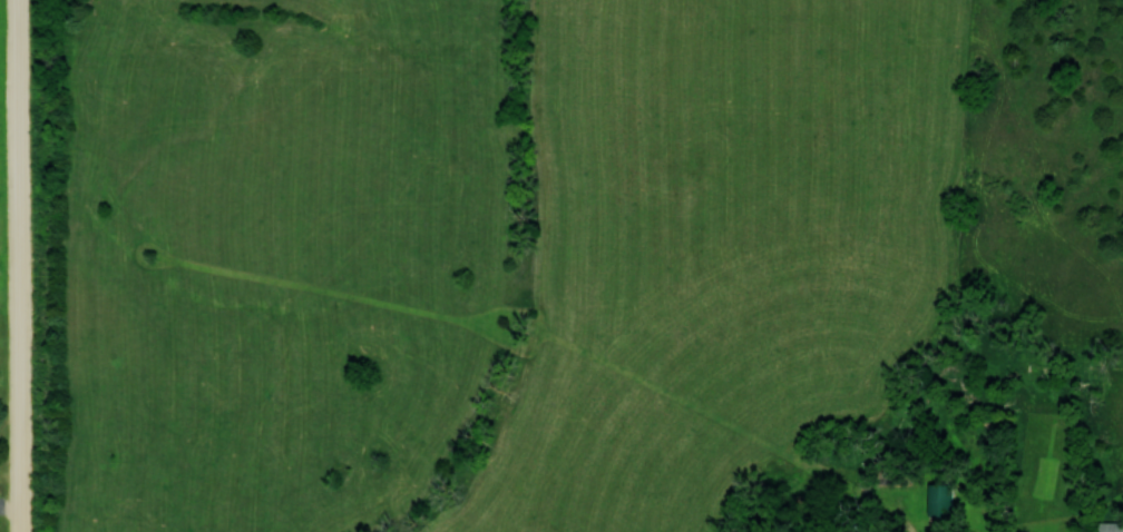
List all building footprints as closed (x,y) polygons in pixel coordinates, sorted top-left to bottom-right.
[(930,516),(954,516),(954,483),(930,483),(930,516)] [(1104,531),(1122,531),(1122,521),(1104,521),(1104,531)]
